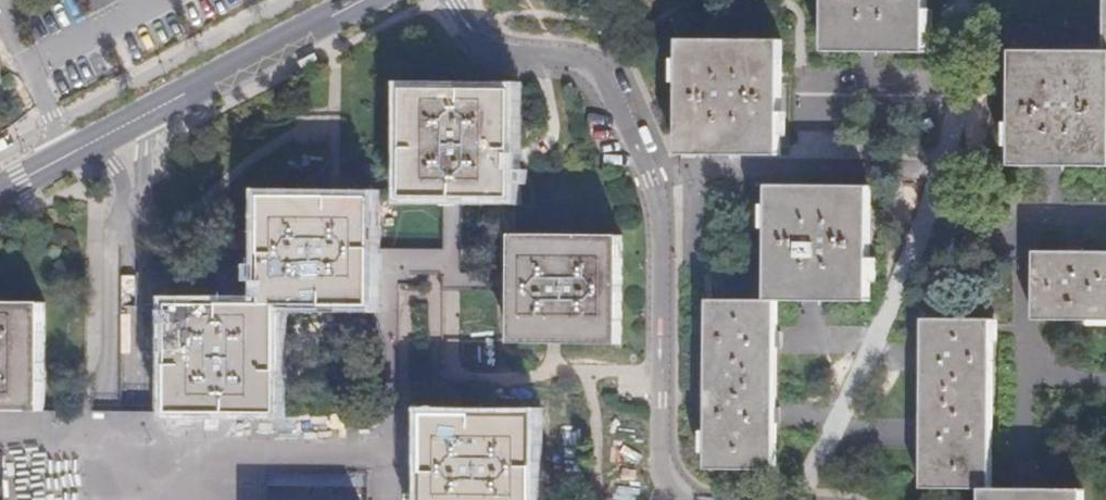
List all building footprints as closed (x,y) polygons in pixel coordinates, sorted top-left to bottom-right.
[(820,48),(920,48),(920,0),(820,0),(820,48)] [(775,38),(672,37),(671,152),(774,153),(775,38)] [(1007,47),(1007,163),(1105,164),(1105,47),(1100,47),(1007,47)] [(511,93),(403,92),(402,198),(448,199),(510,199),(511,93)] [(865,184),(763,183),(762,300),(767,300),(864,301),(865,184)] [(333,204),(260,204),(259,308),(168,307),(166,419),(209,420),(275,420),(275,313),(369,313),(369,256),(370,205),(333,204)] [(620,238),(510,237),(509,279),(508,345),(550,346),(619,346),(620,238)] [(1028,249),(1027,318),(1105,319),(1105,250),(1028,249)] [(766,470),(767,300),(762,300),(699,300),(698,469),(766,470)] [(0,309),(0,417),(38,418),(39,309),(0,309)] [(984,318),(915,318),(914,488),(977,489),(983,489),(984,318)] [(423,419),(423,461),(423,499),(533,499),(534,420),(423,419)] [(977,489),(977,499),(1080,499),(1080,489),(983,489),(977,489)]
